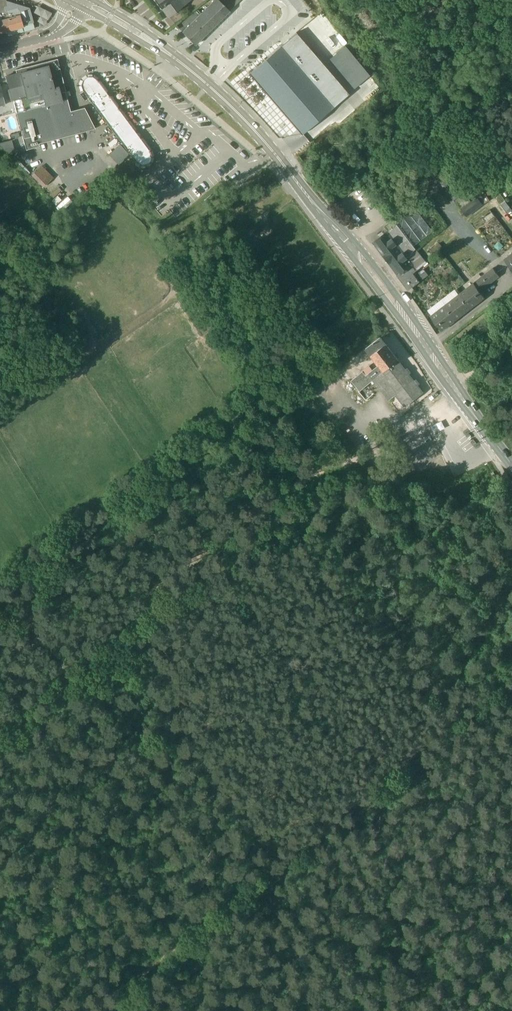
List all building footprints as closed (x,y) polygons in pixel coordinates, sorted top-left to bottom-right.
[(23,26),(17,7),(6,11),(5,7),(8,6),(7,0),(0,0),(0,32),(23,26)] [(156,3),(160,8),(161,8),(168,17),(190,1),(189,0),(160,0),(156,3)] [(182,32),(195,44),(240,0),(214,0),(182,32)] [(297,34),(288,40),(261,8),(246,21),(265,44),(238,68),(250,81),(255,78),(303,133),(349,94),(297,34)] [(344,45),(329,58),(354,88),(369,76),(344,45)] [(54,71),(52,64),(6,76),(13,103),(14,103),(26,149),(39,146),(39,143),(95,128),(85,108),(70,112),(67,99),(62,100),(58,87),(61,86),(57,70),(54,71)] [(87,77),(83,80),(81,85),(83,90),(118,138),(136,162),(140,165),(146,165),(150,162),(152,157),(150,151),(97,80),(93,77),(87,77)] [(15,150),(12,138),(0,142),(0,145),(3,154),(15,150)] [(41,165),(31,175),(43,187),(53,177),(41,165)] [(427,169),(421,173),(427,182),(433,178),(427,169)] [(427,182),(421,173),(416,176),(422,185),(427,182)] [(461,195),(449,179),(442,184),(454,200),(461,195)] [(496,185),(505,197),(511,191),(511,188),(504,179),(496,185)] [(477,197),(461,210),(467,216),(483,204),(477,197)] [(501,205),(508,214),(511,210),(505,201),(501,205)] [(397,224),(387,231),(405,255),(415,247),(397,224)] [(405,255),(387,231),(374,242),(402,279),(405,277),(412,287),(419,281),(413,273),(415,272),(414,270),(415,269),(412,266),(413,265),(405,255)] [(439,243),(430,250),(434,255),(443,248),(439,243)] [(493,268),(474,283),(480,291),(499,276),(493,268)] [(474,283),(459,294),(470,308),(485,297),(480,291),(474,283)] [(459,294),(445,305),(456,319),(470,308),(459,294)] [(445,305),(431,316),(442,331),(456,319),(445,305)] [(398,360),(380,337),(366,348),(379,365),(384,371),(398,360)] [(406,370),(398,360),(384,371),(374,380),(389,400),(396,394),(405,406),(423,392),(417,385),(419,383),(416,380),(415,381),(409,373),(410,372),(408,368),(406,370)] [(372,370),(369,366),(357,376),(366,386),(374,380),(384,371),(379,365),(372,370)] [(366,386),(357,376),(352,380),(360,391),(366,386)]
